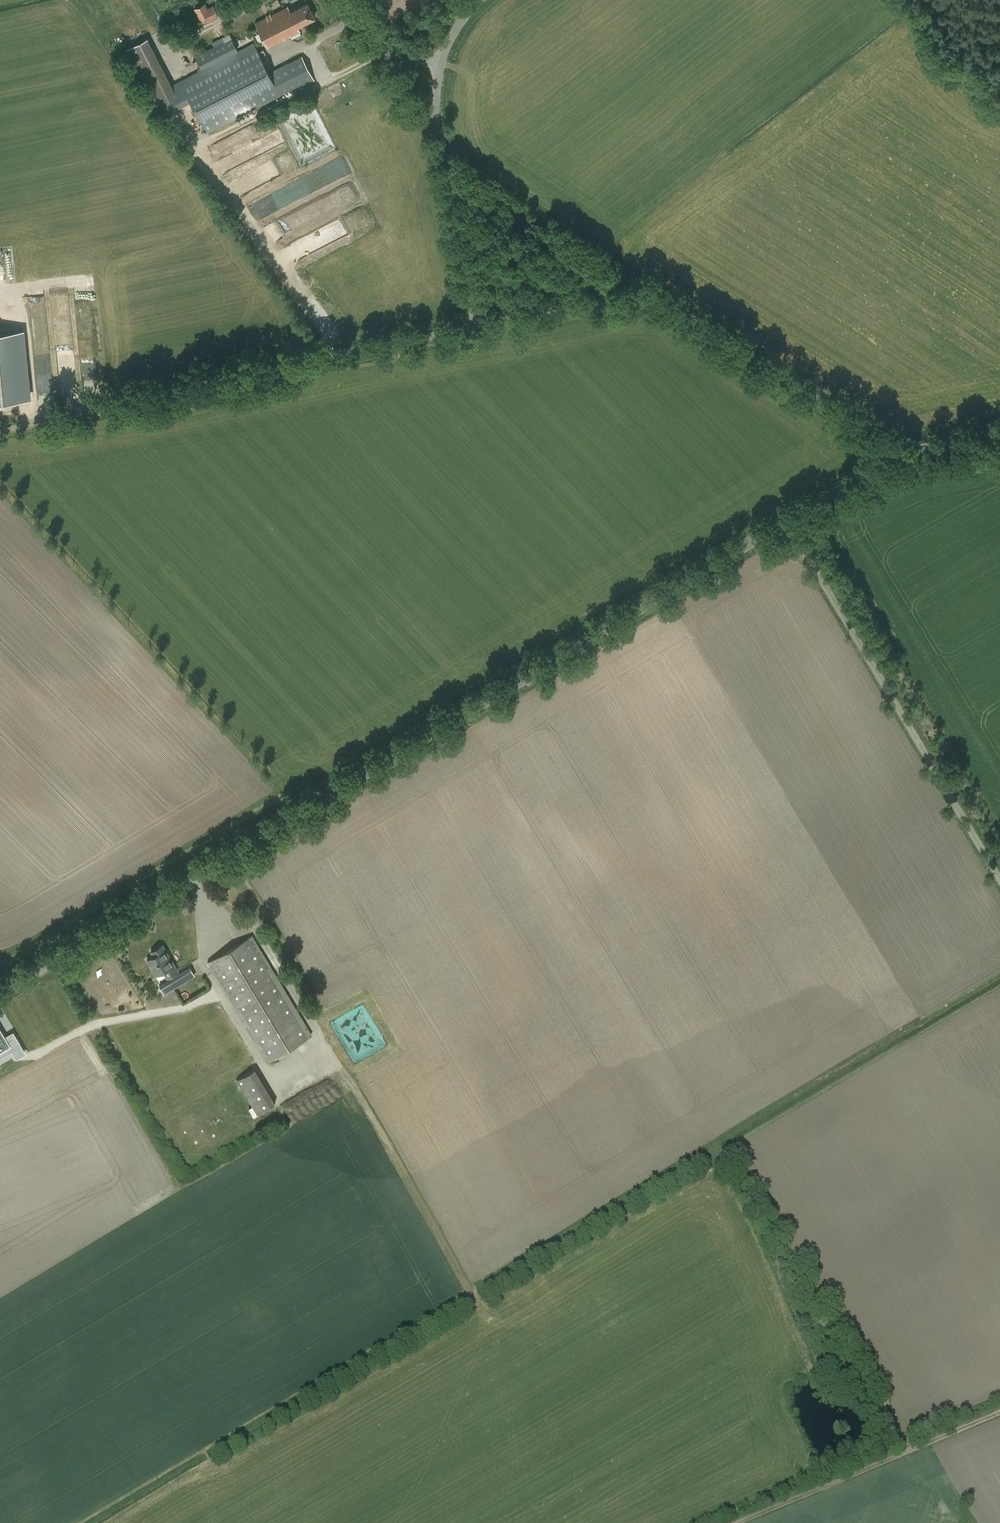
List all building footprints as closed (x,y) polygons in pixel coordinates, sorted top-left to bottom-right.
[(195,6),(203,22),(217,15),(213,6),(208,9),(204,1),(195,6)] [(315,17),(307,3),(290,11),(288,7),(256,23),(268,47),(284,39),(284,37),(289,34),(290,36),(300,31),(297,26),(315,17)] [(201,69),(238,51),(231,37),(194,56),(201,69)] [(206,133),(314,78),(303,56),(271,71),(254,43),(156,94),(165,114),(191,100),(206,133)] [(93,326),(93,311),(81,310),(81,326),(93,326)] [(29,398),(22,330),(0,332),(0,401),(29,398)] [(267,1063),(312,1036),(252,936),(207,963),(267,1063)] [(167,978),(178,971),(162,946),(150,953),(153,957),(147,961),(156,975),(163,971),(167,978)] [(174,988),(195,975),(190,967),(169,979),(174,988)] [(9,1046),(0,1031),(0,1051),(9,1046)] [(19,1041),(10,1047),(12,1050),(16,1058),(26,1052),(19,1041)] [(275,1104),(255,1069),(236,1080),(257,1115),(275,1104)]
